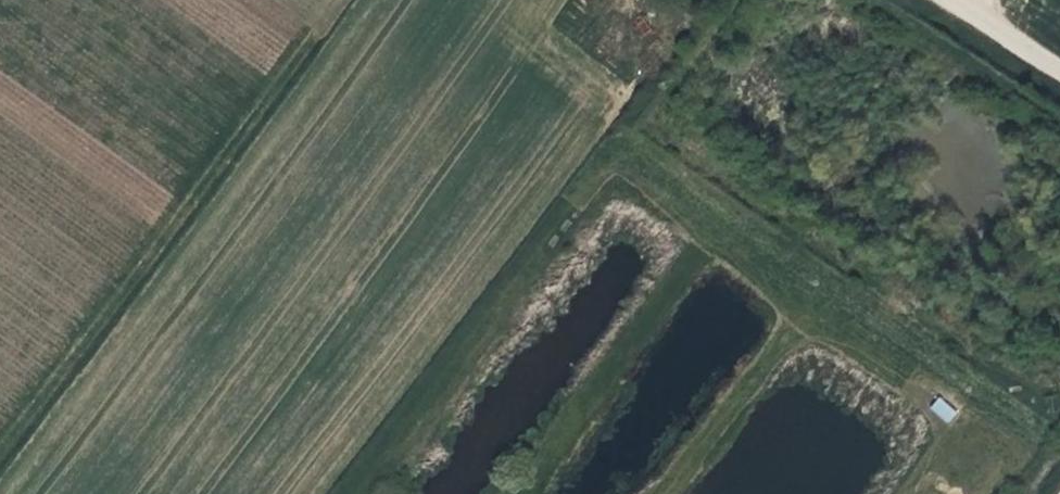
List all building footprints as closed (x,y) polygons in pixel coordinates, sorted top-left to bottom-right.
[(948,423),(957,410),(938,396),(929,409),(948,423)]
